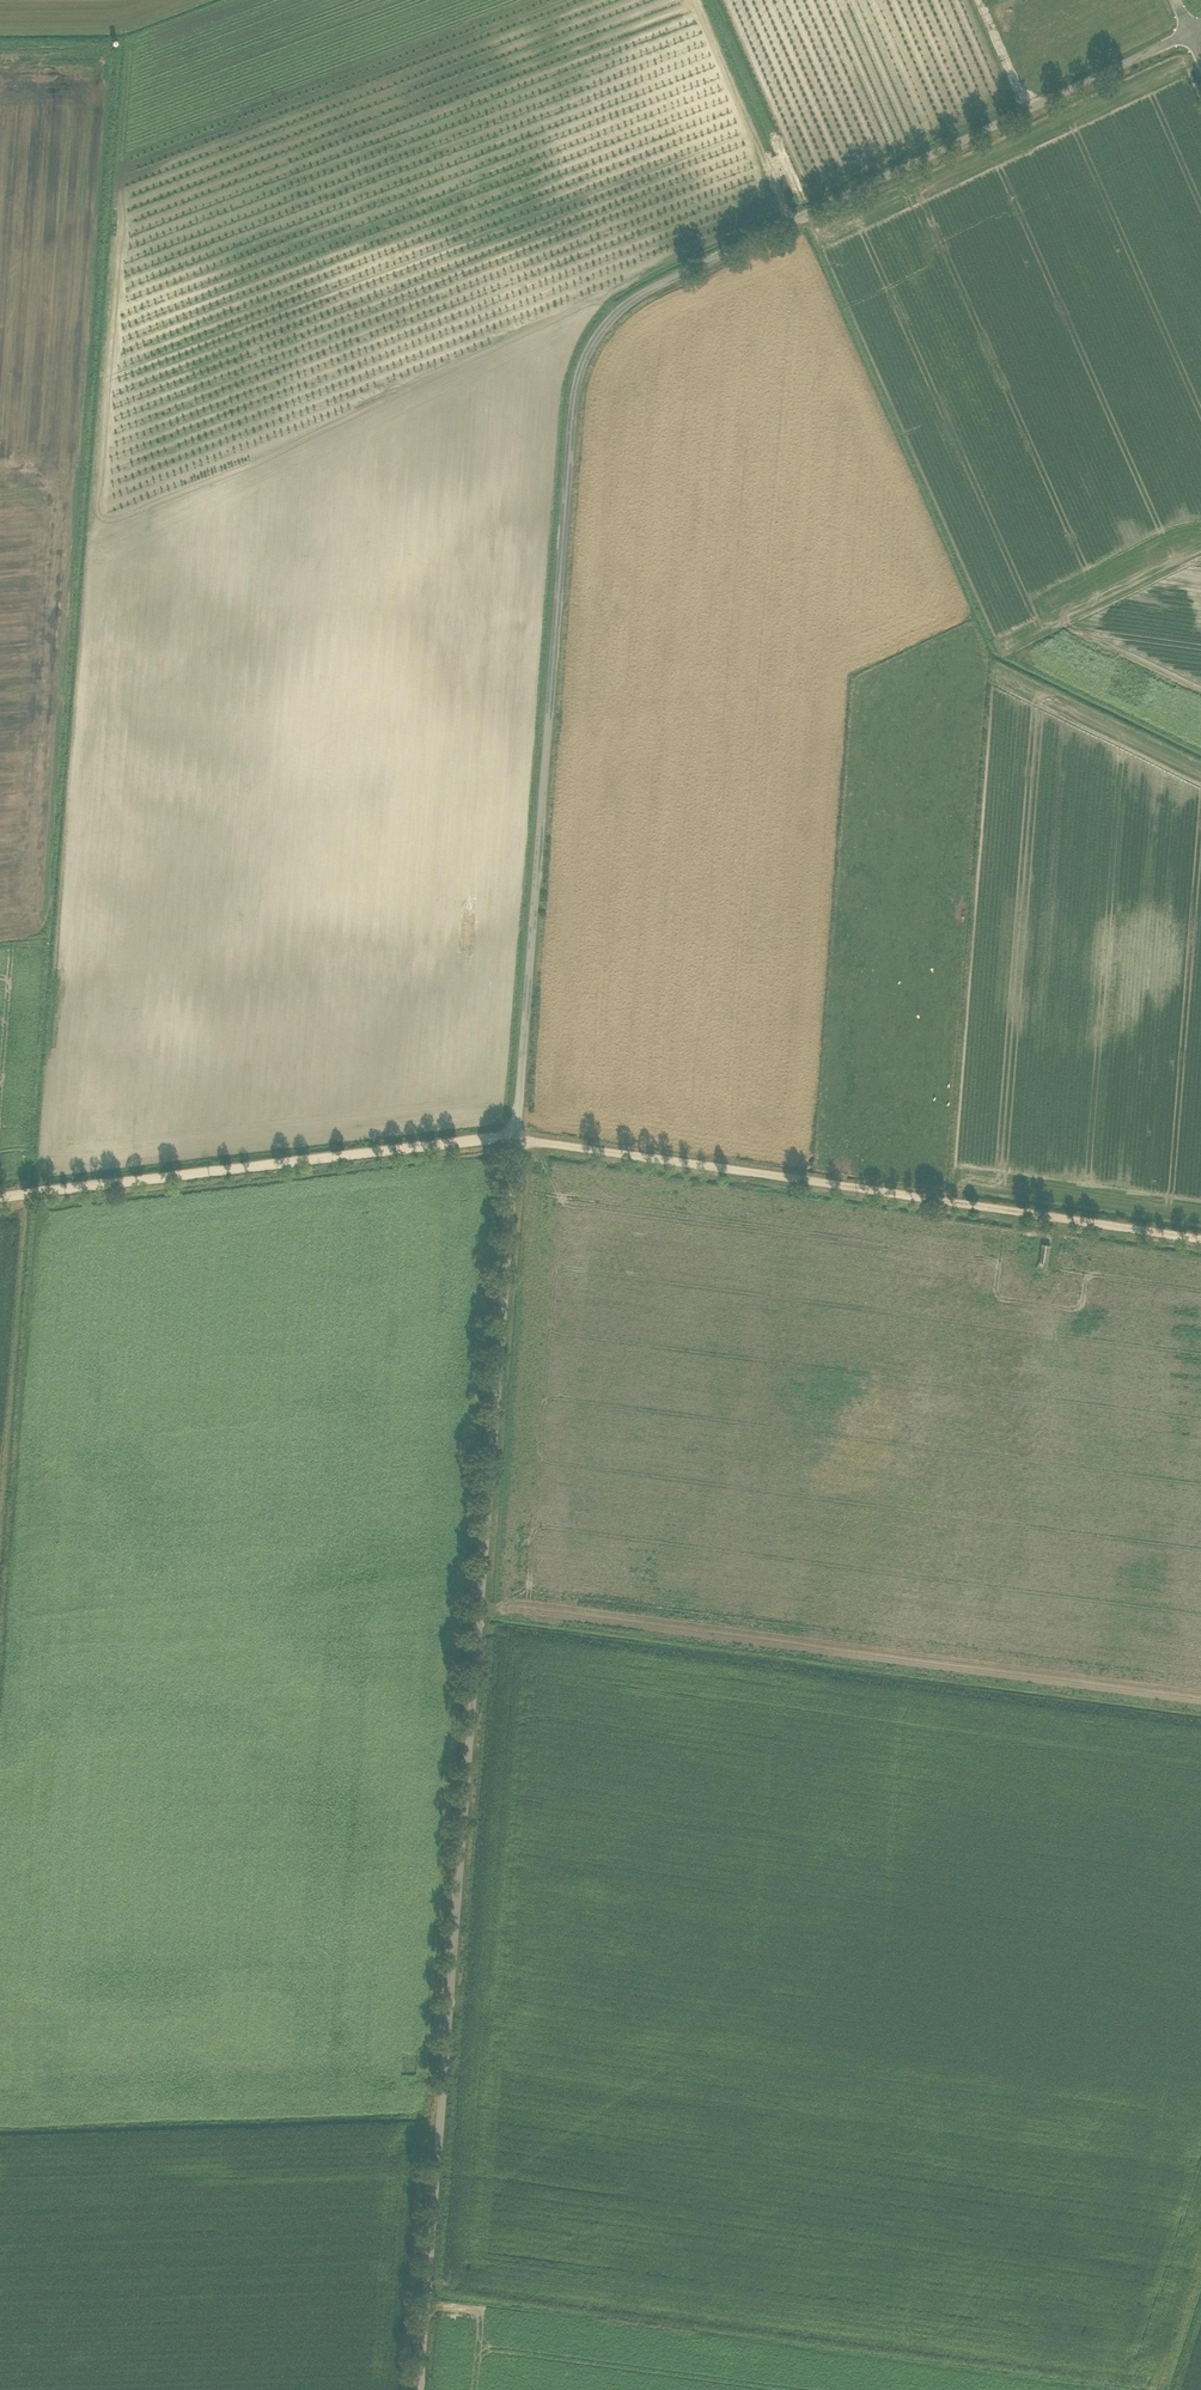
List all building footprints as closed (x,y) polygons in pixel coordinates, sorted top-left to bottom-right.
[(1049,1263),(1051,1246),(1042,1244),(1039,1261),(1049,1263)]
